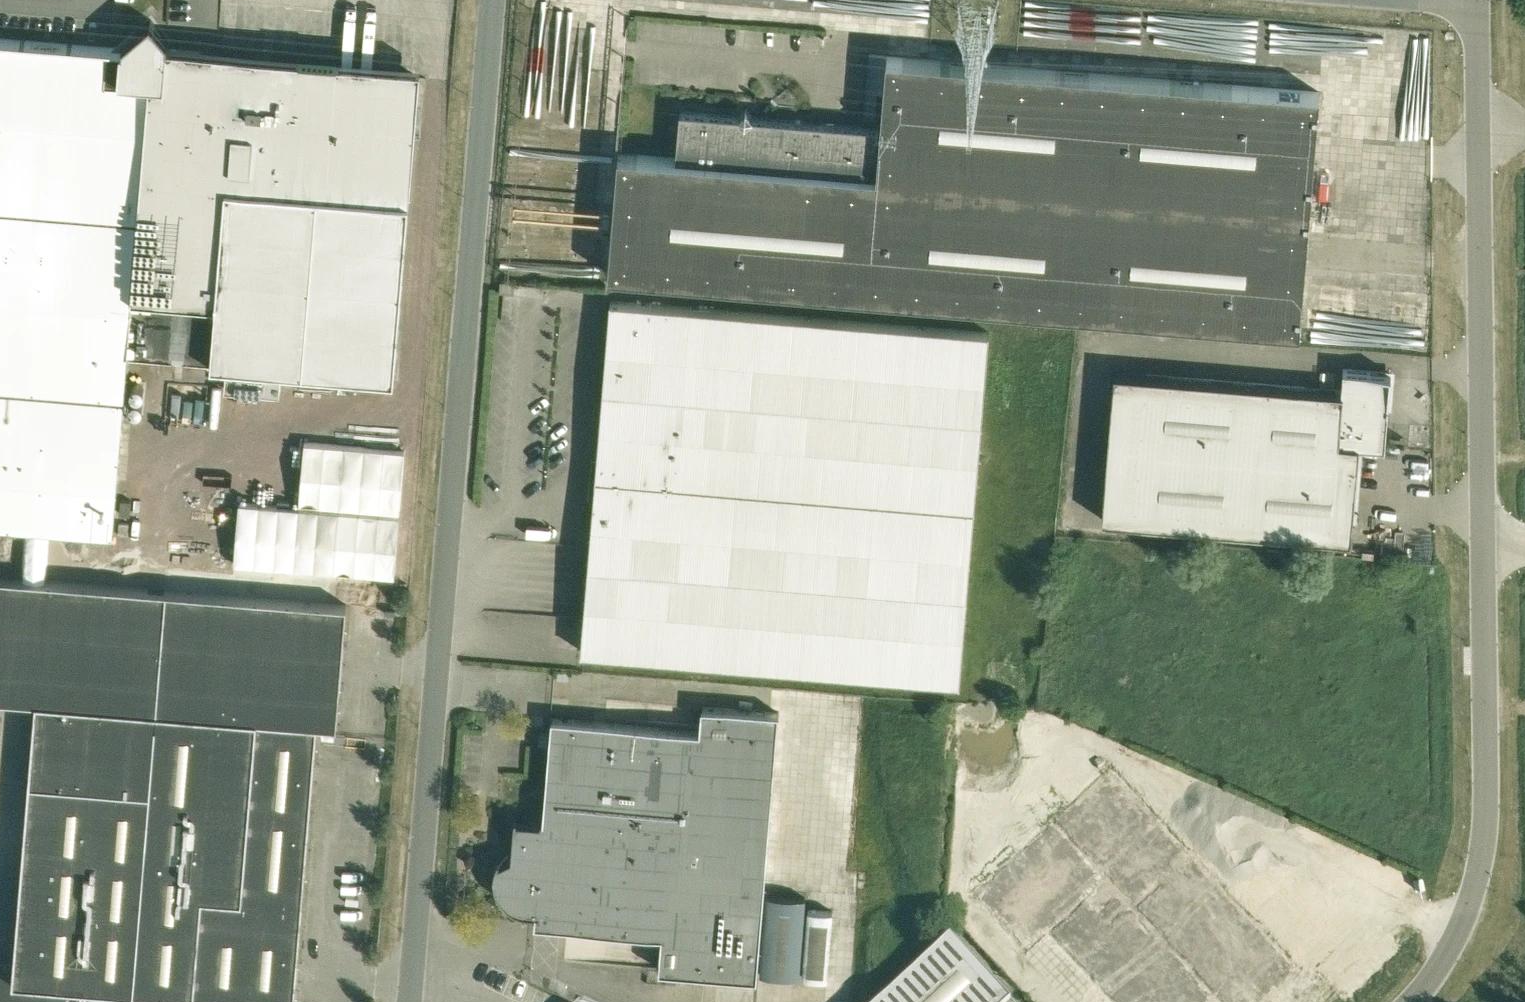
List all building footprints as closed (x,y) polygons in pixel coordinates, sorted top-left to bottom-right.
[(168,45),(168,39),(151,19),(123,43),(122,48),(0,38),(0,524),(113,533),(128,353),(395,375),(409,198),(410,198),(421,65),(168,45)] [(1320,92),(887,56),(881,126),(753,116),(746,108),(739,115),(680,110),(676,157),(618,153),(608,274),(1078,313),(1300,331),(1320,92)] [(500,291),(504,291),(514,292),(515,282),(501,280),(500,291)] [(610,300),(581,651),(960,682),(989,331),(610,300)] [(282,371),(226,367),(224,388),(280,393),(282,371)] [(1359,445),(1363,445),(1385,447),(1388,409),(1384,408),(1385,400),(1389,401),(1391,373),(1343,369),(1341,390),(1146,374),(1134,521),(1351,540),(1359,445)] [(131,500),(120,499),(119,514),(130,514),(131,500)] [(154,996),(154,994),(194,997),(194,996),(270,1001),(295,1001),(298,958),(317,729),(318,724),(323,724),(337,725),(347,605),(0,576),(0,697),(37,701),(36,702),(15,961),(0,960),(0,1001),(154,1001),(154,996)] [(569,680),(569,671),(558,670),(557,679),(569,680)] [(514,908),(518,910),(522,911),(526,912),(530,912),(536,912),(535,923),(662,934),(659,970),(757,978),(778,712),(702,706),(700,730),(552,717),(544,819),(541,819),(541,822),(516,820),(517,817),(515,817),(512,856),(498,862),(500,859),(498,858),(496,864),(488,867),(495,881),(496,885),(497,889),(499,893),(501,896),(504,900),(507,903),(510,905),(514,908)] [(540,732),(539,745),(547,745),(548,733),(540,732)] [(1167,1001),(1286,1001),(1358,935),(1303,876),(1167,1001)] [(806,897),(765,894),(759,974),(800,977),(806,897)] [(802,981),(826,983),(832,914),(808,912),(802,981)] [(951,944),(888,1001),(1005,1001),(951,944)]
